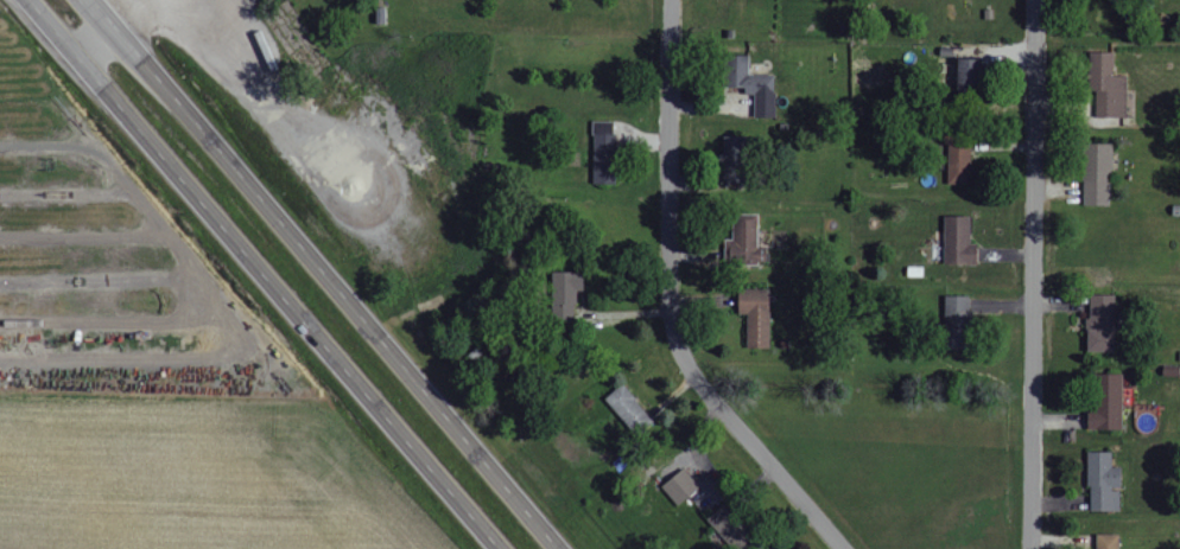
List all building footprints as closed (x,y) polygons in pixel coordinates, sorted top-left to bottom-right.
[(1130,117),(1130,75),(1117,75),(1117,52),(1098,52),(1098,117),(1130,117)] [(987,58),(961,58),(961,85),(987,85),(987,58)] [(778,117),(779,74),(741,73),(741,87),(749,87),(748,94),(758,94),(758,116),(778,117)] [(595,184),(618,185),(619,121),(596,121),(595,184)] [(749,135),(726,135),(725,181),(748,182),(749,135)] [(1091,204),(1115,204),(1114,143),(1090,143),(1091,204)] [(974,184),(976,146),(952,145),(951,183),(974,184)] [(735,263),(765,262),(764,247),(761,247),(759,215),(734,216),(735,263)] [(946,263),(981,264),(982,244),(973,244),(973,215),(947,215),(946,263)] [(587,272),(562,271),(562,312),(578,312),(578,290),(587,290),(587,272)] [(774,290),(743,289),(742,314),(749,314),(749,347),(772,348),(774,290)] [(1119,351),(1120,294),(1093,294),(1092,317),(1091,317),(1090,351),(1119,351)] [(973,295),(950,296),(950,329),(962,329),(962,344),(976,344),(975,334),(973,334),(973,295)] [(1126,374),(1103,373),(1102,405),(1092,405),(1092,429),(1125,430),(1126,374)] [(607,398),(639,437),(658,422),(626,383),(607,398)] [(1091,511),(1122,511),(1122,489),(1125,489),(1125,466),(1115,466),(1115,451),(1091,451),(1091,511)] [(678,506),(701,488),(686,468),(663,486),(678,506)] [(732,548),(745,548),(756,541),(730,504),(710,517),(732,548)] [(1101,533),(1101,548),(1122,548),(1122,534),(1101,533)]
